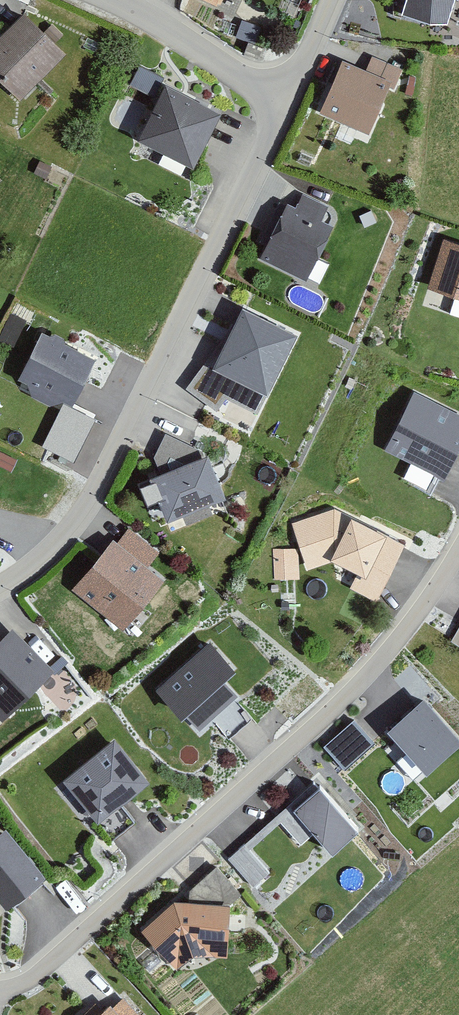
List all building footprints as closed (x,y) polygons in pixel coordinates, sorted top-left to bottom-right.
[(409,0),(392,0),(391,8),(408,10),(409,0)] [(454,25),(458,7),(458,0),(412,0),(408,12),(454,25)] [(0,32),(0,74),(11,87),(57,48),(26,10),(0,32)] [(368,125),(393,78),(351,55),(325,103),(368,125)] [(142,67),(136,81),(163,92),(169,77),(142,67)] [(143,132),(195,158),(220,109),(168,83),(143,132)] [(268,245),(312,270),(337,225),(294,200),(268,245)] [(458,282),(458,240),(444,236),(434,275),(458,282)] [(293,331),(244,307),(217,362),(266,386),(293,331)] [(76,387),(90,354),(37,331),(23,365),(76,387)] [(218,402),(222,391),(258,406),(265,388),(199,360),(187,389),(218,402)] [(417,387),(391,436),(445,465),(458,440),(458,409),(417,387)] [(154,475),(169,514),(221,493),(206,455),(154,475)] [(334,509),(295,523),(309,564),(334,555),(365,570),(383,532),(334,509)] [(123,619),(160,574),(114,536),(77,580),(123,619)] [(272,544),(273,576),(297,575),(296,543),(272,544)] [(458,637),(458,613),(448,630),(458,637)] [(52,664),(14,625),(0,639),(0,703),(6,709),(52,664)] [(213,629),(158,675),(184,705),(238,659),(213,629)] [(426,765),(458,737),(423,698),(392,727),(426,765)] [(361,717),(326,735),(339,761),(374,743),(361,717)] [(114,734),(69,770),(99,806),(144,770),(114,734)] [(308,770),(282,795),(324,838),(349,814),(308,770)] [(5,829),(0,834),(0,895),(6,902),(42,873),(5,829)] [(256,884),(273,868),(246,838),(229,854),(256,884)] [(226,896),(228,873),(193,871),(192,893),(226,896)] [(165,896),(138,920),(165,950),(180,939),(214,940),(219,899),(165,896)] [(98,1014),(117,1014),(109,1006),(98,1014)]
